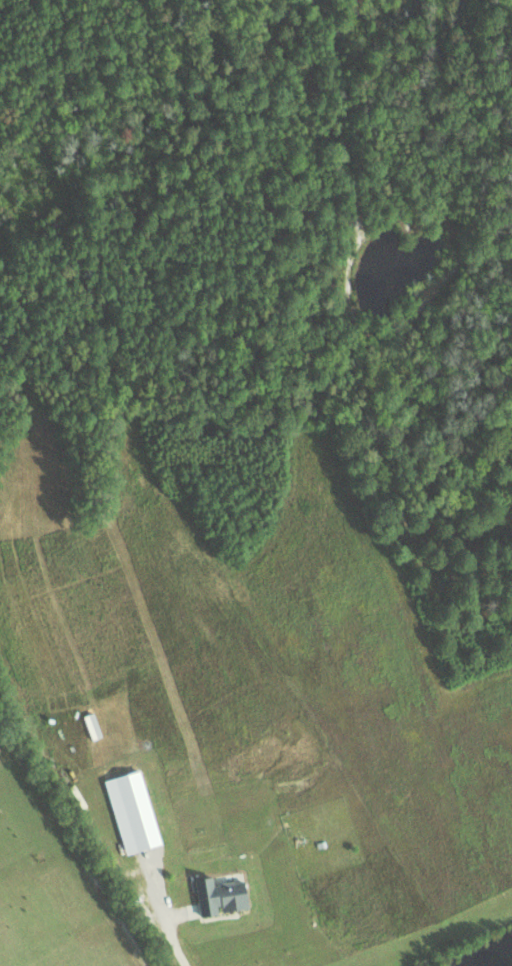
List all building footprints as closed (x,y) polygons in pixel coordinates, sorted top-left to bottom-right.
[(125,854),(161,844),(147,794),(111,804),(125,854)] [(194,879),(201,916),(220,913),(220,912),(248,907),(243,879),(212,885),(211,876),(194,879)]
